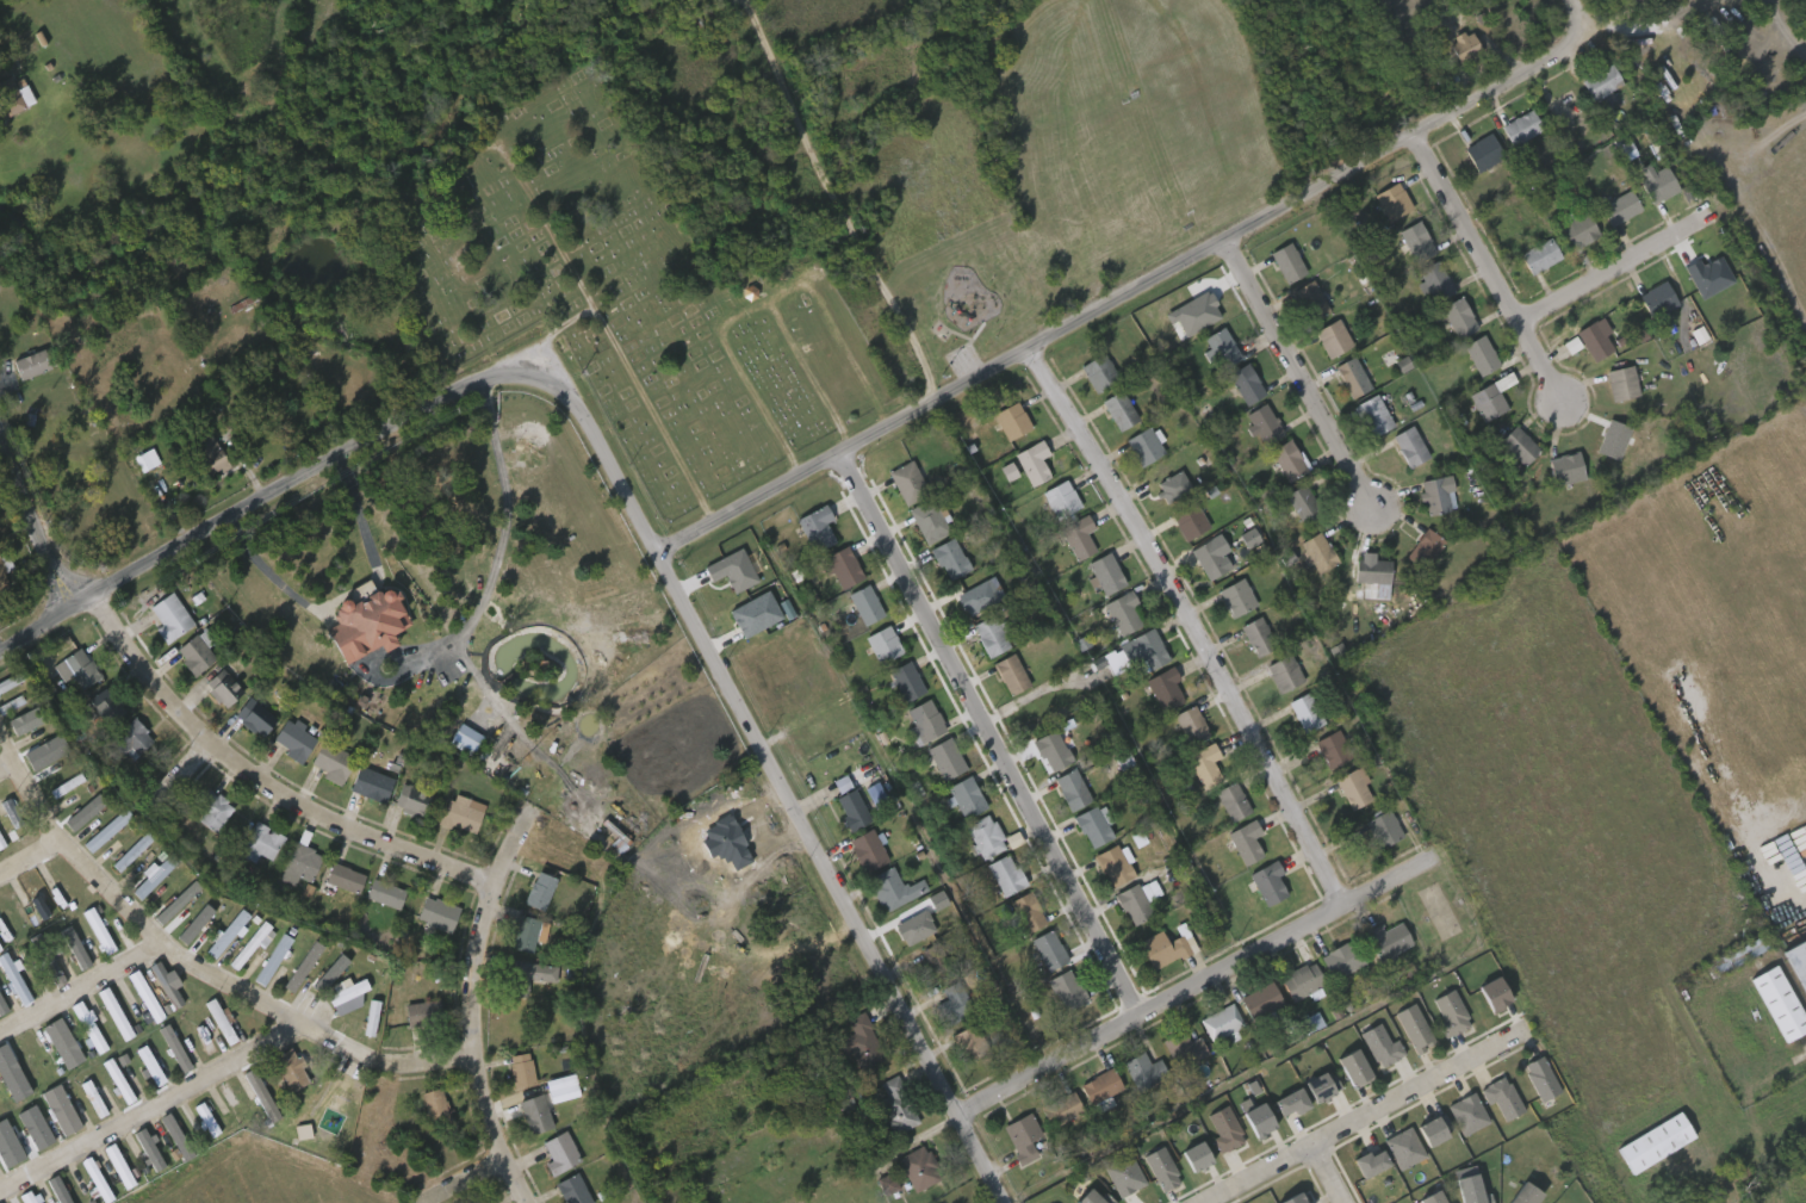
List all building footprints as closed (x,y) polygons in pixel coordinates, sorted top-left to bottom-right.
[(1479,55),(1454,64),(1445,38),(1470,29),(1479,55)] [(1588,98),(1580,76),(1612,64),(1620,86),(1588,98)] [(4,114),(0,107),(0,79),(8,75),(13,87),(23,83),(32,101),(4,114)] [(1498,125),(1529,107),(1541,128),(1510,145),(1498,125)] [(1502,154),(1477,172),(1460,149),(1487,131),(1502,154)] [(1638,156),(1628,137),(1614,144),(1624,163),(1638,156)] [(1677,190),(1650,205),(1637,180),(1664,165),(1677,190)] [(1385,219),(1373,192),(1397,181),(1409,209),(1385,219)] [(1608,225),(1597,205),(1630,188),(1640,209),(1608,225)] [(1597,235),(1570,249),(1557,225),(1584,211),(1597,235)] [(1434,252),(1413,262),(1396,230),(1416,219),(1434,252)] [(1559,256),(1529,275),(1516,255),(1547,236),(1559,256)] [(1267,252),(1287,241),(1304,272),(1284,283),(1267,252)] [(1727,273),(1694,291),(1683,269),(1717,253),(1727,273)] [(1453,291),(1433,302),(1416,269),(1435,259),(1453,291)] [(1308,323),(1289,291),(1309,279),(1328,310),(1308,323)] [(1677,302),(1649,320),(1636,296),(1663,279),(1677,302)] [(1219,316),(1194,328),(1180,300),(1205,287),(1219,316)] [(1454,339),(1438,308),(1457,296),(1475,328),(1454,339)] [(1351,345),(1327,358),(1311,330),(1335,317),(1351,345)] [(1574,330),(1594,320),(1612,349),(1591,361),(1574,330)] [(1203,335),(1223,325),(1239,358),(1218,368),(1203,335)] [(1497,366),(1475,376),(1461,343),(1483,334),(1497,366)] [(1568,354),(1581,349),(1577,339),(1564,344),(1568,354)] [(15,378),(8,359),(48,347),(54,366),(15,378)] [(1078,365),(1101,352),(1117,378),(1093,392),(1078,365)] [(1369,387),(1348,399),(1330,367),(1351,355),(1369,387)] [(1224,374),(1243,362),(1262,392),(1243,405),(1224,374)] [(1602,372),(1628,364),(1638,392),(1612,401),(1602,372)] [(1466,393),(1508,371),(1514,380),(1495,391),(1504,408),(1481,421),(1466,393)] [(4,396),(17,390),(10,374),(0,378),(0,388),(4,396)] [(1116,430),(1099,399),(1119,389),(1136,420),(1116,430)] [(1367,436),(1353,403),(1376,393),(1390,428),(1367,436)] [(1029,428),(1006,439),(992,411),(1014,399),(1029,428)] [(1280,433),(1261,445),(1242,414),(1262,402),(1280,433)] [(1594,452),(1606,418),(1628,427),(1618,459),(1594,452)] [(1496,440),(1513,423),(1538,448),(1521,465),(1496,440)] [(1138,465),(1123,438),(1146,424),(1161,452),(1138,465)] [(1388,436),(1408,424),(1427,454),(1407,467),(1388,436)] [(192,440),(215,432),(229,469),(206,477),(192,440)] [(1012,452),(1042,438),(1049,453),(1042,457),(1050,473),(1029,484),(1012,452)] [(1285,482),(1266,451),(1286,438),(1305,470),(1285,482)] [(135,455),(154,446),(161,461),(143,471),(135,455)] [(1582,478),(1550,483),(1546,457),(1577,452),(1582,478)] [(887,470),(911,459),(926,494),(902,504),(887,470)] [(1144,473),(1165,463),(1181,494),(1161,506),(1144,473)] [(1447,510),(1425,515),(1417,480),(1439,476),(1447,510)] [(1079,504),(1055,519),(1038,491),(1062,477),(1079,504)] [(1320,515),(1298,525),(1284,491),(1305,483),(1320,515)] [(948,531),(924,544),(907,509),(931,497),(948,531)] [(1206,526),(1184,540),(1167,514),(1191,498),(1206,526)] [(793,522),(821,500),(832,515),(821,523),(833,538),(815,552),(793,522)] [(1093,526),(1082,533),(1093,546),(1078,558),(1056,531),(1082,511),(1093,526)] [(1423,569),(1403,556),(1423,527),(1442,540),(1423,569)] [(1246,550),(1261,545),(1255,529),(1240,534),(1246,550)] [(1311,573),(1297,540),(1318,529),(1334,564),(1311,573)] [(929,548),(950,537),(968,569),(945,581),(929,548)] [(1224,566),(1205,578),(1189,548),(1208,537),(1224,566)] [(863,576),(840,588),(823,556),(845,544),(863,576)] [(711,583),(725,576),(734,595),(759,583),(743,549),(704,568),(711,583)] [(1121,585),(1098,593),(1086,558),(1110,551),(1121,585)] [(6,591),(0,591),(0,556),(10,556),(10,569),(6,569),(6,591)] [(1388,559),(1388,583),(1351,583),(1351,559),(1388,559)] [(987,607),(964,618),(950,585),(973,575),(987,607)] [(1215,588),(1240,576),(1254,603),(1229,616),(1215,588)] [(846,591),(868,582),(882,615),(861,625),(846,591)] [(345,665),(381,647),(384,653),(399,646),(394,635),(412,626),(392,587),(353,607),(350,602),(332,612),(338,624),(328,630),(345,665)] [(168,640),(145,607),(170,589),(193,622),(168,640)] [(1118,634),(1100,602),(1125,589),(1142,621),(1118,634)] [(784,619),(769,591),(729,612),(743,640),(784,619)] [(985,657),(969,625),(992,613),(1007,646),(985,657)] [(1253,656),(1237,625),(1258,614),(1273,645),(1253,656)] [(879,664),(863,637),(886,624),(901,650),(879,664)] [(1166,658),(1144,670),(1128,638),(1149,626),(1166,658)] [(215,659),(191,675),(173,647),(198,632),(215,659)] [(81,688),(60,658),(79,645),(99,675),(81,688)] [(989,663),(1011,651),(1029,683),(1007,695),(989,663)] [(1278,693),(1261,665),(1286,651),(1302,678),(1278,693)] [(924,690),(904,702),(886,671),(906,659),(924,690)] [(1168,665),(1185,696),(1160,711),(1143,680),(1168,665)] [(201,683),(218,666),(241,689),(224,706),(201,683)] [(26,680),(0,692),(0,679),(20,669),(26,680)] [(85,697),(104,683),(124,712),(105,726),(85,697)] [(1298,732),(1287,699),(1309,692),(1320,725),(1298,732)] [(25,703),(0,712),(0,703),(21,695),(25,703)] [(902,709),(927,697),(943,730),(918,743),(902,709)] [(275,715),(265,736),(235,718),(246,699),(275,715)] [(1169,714),(1190,703),(1206,734),(1187,745),(1169,714)] [(9,721),(16,737),(48,722),(40,707),(9,721)] [(113,762),(99,748),(130,718),(151,739),(130,759),(123,752),(113,762)] [(299,763),(267,744),(283,719),(315,738),(299,763)] [(484,737),(461,724),(450,743),(473,756),(484,737)] [(1351,756),(1326,769),(1311,740),(1336,727),(1351,756)] [(1069,759),(1048,773),(1030,740),(1053,728),(1069,759)] [(33,772),(70,753),(61,735),(24,753),(33,772)] [(963,769),(939,780),(925,746),(949,736),(963,769)] [(337,783),(304,764),(318,739),(352,759),(337,783)] [(1183,757),(1209,742),(1217,757),(1209,762),(1218,777),(1202,788),(1183,757)] [(346,790),(354,765),(392,779),(383,804),(346,790)] [(1068,811),(1050,779),(1072,768),(1088,799),(1068,811)] [(1333,777),(1354,768),(1370,799),(1347,810),(1333,777)] [(869,819),(848,831),(831,798),(839,794),(832,781),(846,774),(869,819)] [(985,807),(962,819),(945,786),(968,775),(985,807)] [(85,784),(82,776),(50,789),(54,797),(85,784)] [(1212,792),(1233,780),(1249,811),(1228,821),(1212,792)] [(482,804),(472,833),(390,806),(395,792),(406,796),(409,790),(429,798),(433,787),(482,804)] [(211,833),(194,820),(200,813),(193,807),(207,788),(231,806),(211,833)] [(15,829),(0,811),(0,799),(5,795),(26,819),(15,829)] [(107,806),(99,795),(64,822),(72,832),(107,806)] [(130,816),(91,854),(81,844),(120,806),(130,816)] [(1109,839),(1086,848),(1073,814),(1094,806),(1109,839)] [(1374,831),(1365,833),(1363,816),(1392,812),(1396,839),(1376,843),(1374,831)] [(1000,851),(974,857),(967,821),(993,816),(1000,851)] [(1240,866),(1223,832),(1252,818),(1259,832),(1250,837),(1260,856),(1240,866)] [(257,854),(253,862),(236,854),(254,821),(281,837),(269,861),(257,854)] [(887,860),(862,872),(845,841),(870,827),(887,860)] [(8,842),(0,848),(0,831),(8,842)] [(108,864),(143,831),(150,838),(117,872),(108,864)] [(1147,844),(1142,831),(1131,836),(1136,849),(1147,844)] [(318,851),(309,885),(280,876),(288,843),(318,851)] [(1110,887),(1092,856),(1113,844),(1130,875),(1110,887)] [(178,861),(139,900),(130,891),(168,851),(178,861)] [(1001,897),(985,864),(1006,852),(1023,885),(1001,897)] [(1273,874),(1284,894),(1262,905),(1246,873),(1273,858),(1280,872),(1273,874)] [(362,875),(354,895),(321,881),(329,861),(362,875)] [(885,912),(867,883),(894,866),(912,894),(885,912)] [(521,905),(532,870),(553,878),(542,911),(521,905)] [(361,894),(370,875),(403,892),(395,911),(361,894)] [(202,889),(195,881),(154,919),(162,927),(202,889)] [(1111,895),(1131,882),(1152,913),(1131,926),(1111,895)] [(1024,934),(1006,901),(1026,891),(1043,923),(1024,934)] [(458,907),(448,932),(412,919),(422,894),(458,907)] [(178,939),(187,946),(215,912),(206,904),(178,939)] [(100,953),(79,911),(91,905),(112,947),(100,953)] [(203,950),(237,906),(249,916),(215,960),(203,950)] [(936,934),(928,911),(896,924),(904,946),(936,934)] [(530,953),(509,948),(515,916),(536,919),(530,953)] [(224,963),(260,919),(271,928),(235,972),(224,963)] [(1374,960),(1360,931),(1377,924),(1380,929),(1400,920),(1410,943),(1374,960)] [(89,967),(74,926),(63,930),(78,971),(89,967)] [(1066,959),(1045,971),(1028,940),(1048,928),(1066,959)] [(26,937),(38,930),(66,978),(54,985),(26,937)] [(1189,951),(1148,969),(1135,941),(1159,930),(1163,942),(1180,934),(1189,951)] [(250,979),(280,931),(292,940),(262,987),(250,979)] [(1777,949),(1805,934),(1805,1006),(1777,949)] [(1317,959),(1348,937),(1364,959),(1332,980),(1317,959)] [(1738,944),(1762,937),(1765,949),(1742,956),(1738,944)] [(952,975),(926,986),(918,965),(924,962),(918,948),(937,940),(952,975)] [(324,947),(314,941),(284,989),(294,995),(324,947)] [(17,1004),(0,965),(0,952),(4,950),(8,961),(13,959),(31,998),(17,1004)] [(312,985),(321,993),(351,963),(342,955),(312,985)] [(147,965),(156,959),(180,1003),(170,1007),(147,965)] [(526,997),(503,994),(507,960),(557,965),(554,982),(527,979),(526,997)] [(1277,976),(1310,960),(1322,985),(1287,1000),(1277,976)] [(1771,963),(1805,1026),(1805,1028),(1781,1043),(1745,978),(1771,963)] [(1047,978),(1069,967),(1084,1000),(1061,1011),(1047,978)] [(163,1019),(141,970),(129,975),(146,1013),(142,1015),(147,1027),(163,1019)] [(1508,998),(1483,1011),(1470,987),(1495,973),(1508,998)] [(333,1007),(370,990),(366,980),(328,997),(333,1007)] [(947,1025),(936,1009),(947,1002),(939,991),(954,981),(972,1007),(947,1025)] [(1236,998),(1267,981),(1279,1002),(1247,1019),(1236,998)] [(100,991),(121,1043),(132,1039),(111,987),(100,991)] [(1427,998),(1452,987),(1469,1024),(1442,1035),(1427,998)] [(201,1002),(211,997),(234,1040),(224,1044),(201,1002)] [(107,1047),(94,1053),(69,1004),(82,998),(107,1047)] [(374,1035),(361,1034),(366,999),(378,1000),(374,1035)] [(1414,1053),(1390,1013),(1409,1002),(1433,1041),(1414,1053)] [(403,1023),(403,1003),(436,1003),(436,1023),(403,1023)] [(1209,1041),(1198,1018),(1230,1003),(1241,1025),(1209,1041)] [(839,1038),(851,1034),(845,1018),(864,1010),(885,1058),(854,1071),(839,1038)] [(1304,1019),(1309,1033),(1324,1028),(1320,1014),(1304,1019)] [(81,1059),(58,1071),(36,1027),(58,1016),(81,1059)] [(949,1035),(973,1021),(989,1048),(966,1061),(949,1035)] [(153,1028),(163,1023),(188,1067),(179,1072),(153,1028)] [(1377,1069),(1406,1058),(1399,1040),(1390,1044),(1383,1025),(1363,1032),(1377,1069)] [(1187,1041),(1197,1036),(1205,1053),(1178,1067),(1162,1037),(1180,1028),(1187,1041)] [(14,1103),(32,1094),(7,1044),(0,1047),(0,1076),(14,1103)] [(138,1050),(155,1089),(165,1084),(148,1046),(138,1050)] [(309,1079),(288,1092),(268,1058),(288,1046),(309,1079)] [(1330,1059),(1354,1046),(1369,1075),(1345,1087),(1330,1059)] [(513,1086),(508,1054),(528,1050),(533,1083),(513,1086)] [(1159,1058),(1167,1074),(1134,1089),(1121,1060),(1141,1050),(1147,1062),(1159,1058)] [(1557,1091),(1534,1099),(1520,1062),(1543,1054),(1557,1091)] [(127,1106),(136,1101),(112,1058),(103,1064),(127,1106)] [(278,1116),(263,1121),(246,1068),(259,1064),(278,1116)] [(1087,1105),(1076,1085),(1107,1067),(1119,1087),(1087,1105)] [(1314,1104),(1342,1094),(1335,1072),(1306,1082),(1314,1104)] [(879,1081),(895,1074),(918,1122),(895,1133),(879,1098),(885,1095),(879,1081)] [(546,1082),(552,1104),(580,1097),(574,1075),(546,1082)] [(1495,1103),(1505,1123),(1524,1113),(1506,1077),(1480,1090),(1488,1106),(1495,1103)] [(38,1091),(58,1081),(79,1126),(58,1135),(38,1091)] [(418,1092),(439,1086),(449,1121),(430,1127),(418,1092)] [(1310,1110),(1302,1089),(1274,1100),(1281,1118),(1294,1113),(1295,1115),(1310,1110)] [(1053,1126),(1041,1106),(1069,1090),(1081,1109),(1053,1126)] [(516,1100),(540,1092),(552,1124),(529,1133),(516,1100)] [(1449,1104),(1460,1137),(1489,1126),(1477,1094),(1449,1104)] [(192,1105),(203,1099),(219,1131),(209,1137),(192,1105)] [(1235,1114),(1261,1100),(1273,1124),(1247,1137),(1235,1114)] [(17,1115),(37,1152),(57,1141),(37,1104),(17,1115)] [(1221,1156),(1246,1142),(1228,1106),(1208,1117),(1219,1137),(1213,1140),(1221,1156)] [(1018,1164),(1001,1123),(1030,1111),(1039,1135),(1030,1139),(1037,1157),(1018,1164)] [(1627,1174),(1612,1147),(1676,1111),(1692,1137),(1627,1174)] [(159,1120),(172,1112),(192,1148),(179,1155),(159,1120)] [(1444,1115),(1418,1126),(1427,1148),(1453,1138),(1444,1115)] [(160,1162),(149,1167),(131,1129),(142,1124),(160,1162)] [(1427,1158),(1411,1127),(1384,1141),(1400,1172),(1427,1158)] [(551,1160),(540,1142),(563,1129),(579,1159),(550,1177),(542,1165),(551,1160)] [(1174,1153),(1199,1139),(1211,1159),(1185,1173),(1174,1153)] [(100,1148),(110,1142),(134,1183),(124,1189),(100,1148)] [(896,1157),(925,1145),(939,1178),(911,1190),(896,1157)] [(1141,1154),(1161,1145),(1180,1180),(1159,1191),(1141,1154)] [(1369,1153),(1354,1159),(1362,1179),(1390,1169),(1384,1151),(1370,1156),(1369,1153)] [(1104,1168),(1120,1199),(1147,1186),(1131,1154),(1104,1168)] [(113,1201),(92,1157),(83,1161),(102,1202),(109,1202),(113,1201)] [(576,1171),(592,1202),(563,1202),(553,1184),(576,1171)] [(1472,1172),(1479,1202),(1455,1202),(1448,1179),(1472,1172)] [(878,1179),(884,1197),(900,1191),(893,1174),(878,1179)] [(58,1202),(71,1202),(60,1175),(48,1180),(58,1202)] [(1535,1193),(1529,1202),(1502,1202),(1518,1180),(1535,1193)] [(1085,1184),(1103,1202),(1072,1202),(1068,1199),(1085,1184)] [(1298,1188),(1307,1202),(1271,1202),(1298,1188)] [(1435,1188),(1443,1202),(1414,1202),(1413,1199),(1435,1188)] [(35,1190),(42,1202),(27,1202),(23,1196),(35,1190)]
